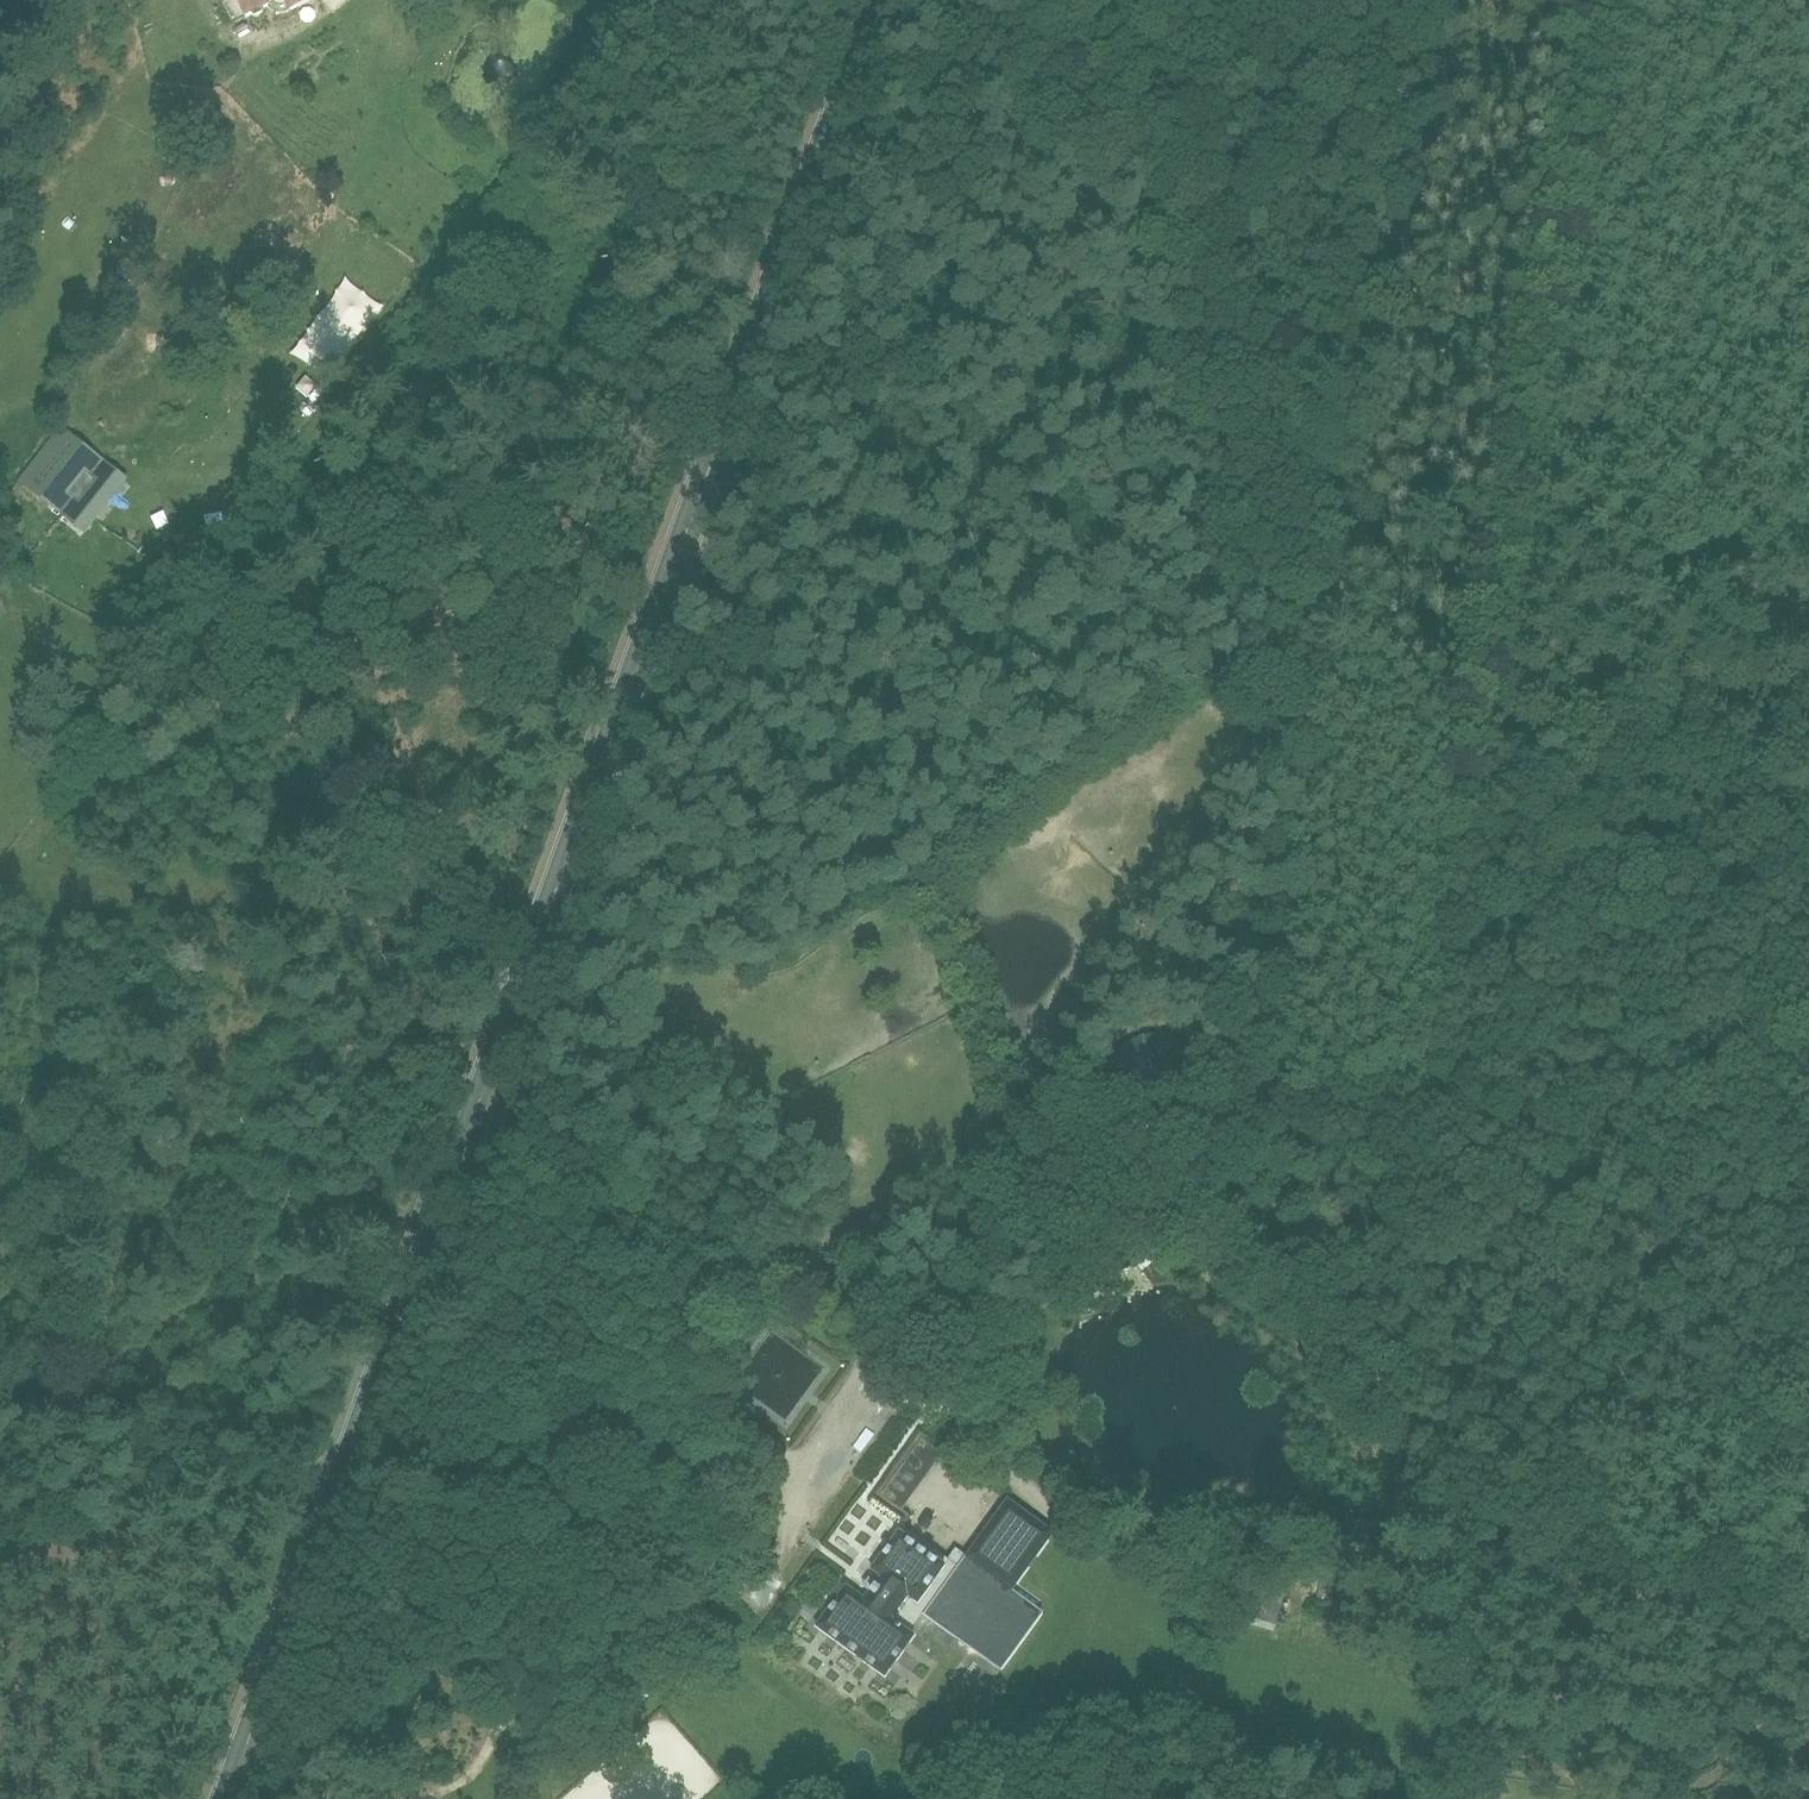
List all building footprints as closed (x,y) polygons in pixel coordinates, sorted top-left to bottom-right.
[(247,18),(252,16),(256,17),(263,14),(263,10),(268,7),(271,10),(275,13),(278,13),(283,14),(288,13),(292,11),(314,0),(238,0),(247,18)] [(128,480),(62,427),(19,479),(85,534),(128,480)] [(941,1487),(959,1446),(935,1435),(916,1476),(941,1487)] [(963,1556),(1000,1583),(1010,1590),(1052,1530),(1006,1497),(963,1556)] [(944,1566),(899,1533),(873,1569),(882,1576),(864,1601),(846,1587),(817,1626),(884,1676),(913,1637),(891,1620),(908,1596),(917,1603),(918,1602),(927,1609),(923,1614),(1000,1671),(1041,1614),(964,1558),(933,1601),(924,1594),(944,1566)] [(1273,1632),(1283,1599),(1288,1583),(1237,1569),(1224,1617),(1273,1632)]
